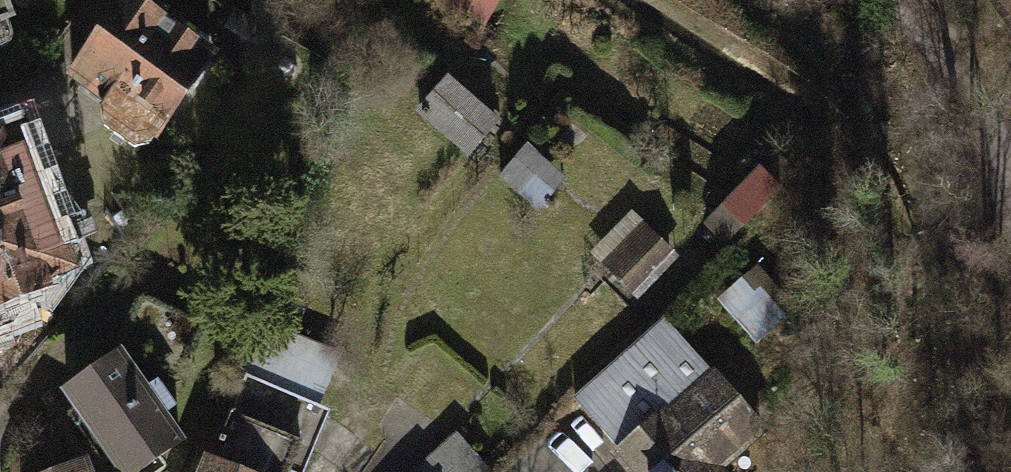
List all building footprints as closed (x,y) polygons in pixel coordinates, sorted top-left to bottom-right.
[(8,18),(1,0),(0,0),(0,21),(8,18)] [(132,0),(126,0),(73,75),(108,100),(101,109),(102,122),(133,144),(149,141),(210,55),(132,0)] [(488,10),(494,0),(472,0),(488,10)] [(501,117),(443,69),(411,106),(469,155),(501,117)] [(0,135),(0,327),(12,323),(20,305),(18,298),(47,288),(43,278),(61,272),(69,259),(24,141),(13,130),(0,135)] [(563,176),(525,145),(498,177),(536,208),(563,176)] [(791,173),(772,154),(705,223),(724,242),(791,173)] [(667,246),(650,229),(609,270),(626,286),(667,246)] [(69,259),(61,272),(41,300),(64,316),(92,275),(69,259)] [(792,307),(754,265),(718,297),(756,340),(792,307)] [(574,400),(638,471),(712,471),(709,468),(758,425),(739,403),(774,372),(751,347),(714,379),(664,322),(574,400)] [(62,383),(123,471),(130,471),(177,440),(113,347),(62,383)] [(243,373),(201,471),(284,471),(313,403),(243,373)] [(491,471),(453,432),(411,471),(490,471),(491,471)] [(45,471),(84,471),(79,459),(45,471)]
